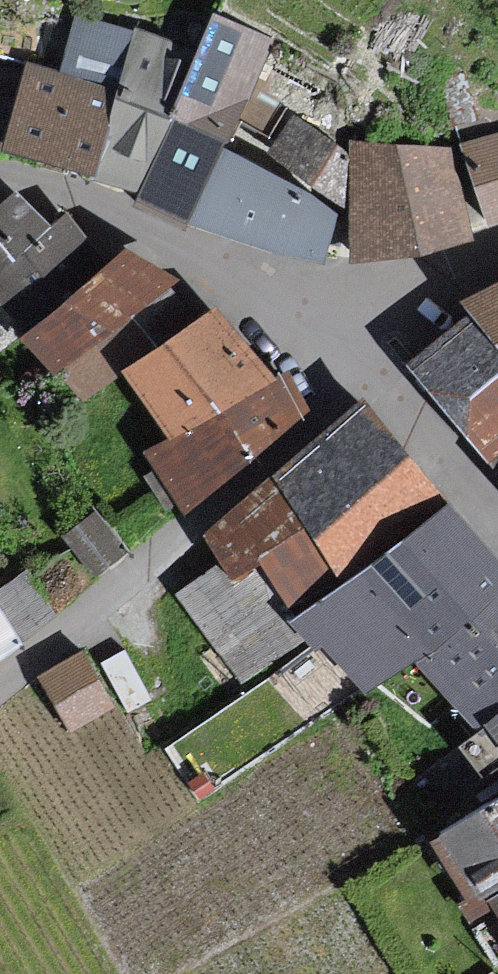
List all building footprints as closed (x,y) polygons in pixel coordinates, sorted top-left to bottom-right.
[(69,17),(48,72),(103,88),(100,99),(153,116),(172,46),(69,17)] [(196,19),(172,46),(153,116),(211,137),(263,55),(196,19)] [(18,63),(4,98),(0,109),(0,152),(76,179),(100,99),(103,88),(48,72),(18,63)] [(153,116),(100,99),(76,179),(123,196),(153,116)] [(153,116),(123,196),(180,225),(211,155),(211,137),(153,116)] [(497,220),(497,135),(465,145),(489,223),(497,220)] [(446,154),(362,150),(355,258),(434,244),(464,239),(446,154)] [(325,215),(211,155),(180,225),(242,247),(313,262),(325,215)] [(0,205),(0,304),(15,323),(106,252),(60,216),(44,231),(10,195),(0,205)] [(24,337),(83,396),(151,344),(124,318),(172,279),(153,267),(127,252),(24,337)] [(464,306),(473,316),(497,345),(497,287),(479,298),(464,306)] [(291,389),(286,378),(267,388),(249,364),(213,316),(135,372),(184,434),(150,456),(161,471),(187,506),(303,411),(291,389)] [(473,316),(433,350),(411,369),(492,463),(497,459),(497,345),(473,316)] [(267,485),(342,582),(444,504),(422,476),(402,450),(369,407),(267,485)] [(296,617),(342,582),(267,485),(202,535),(229,570),(249,555),(296,617)] [(342,582),(296,617),(307,631),(317,644),(324,638),(366,692),(422,649),(497,591),(497,575),(450,512),(444,504),(342,582)] [(296,617),(249,555),(229,570),(186,603),(244,679),(307,631),(296,617)] [(422,649),(478,722),(497,707),(497,591),(422,649)] [(18,645),(0,619),(0,657),(18,645)] [(75,661),(45,677),(71,726),(109,705),(83,657),(75,661)] [(478,722),(497,748),(497,707),(478,722)] [(443,837),(480,896),(497,885),(497,802),(443,837)]
